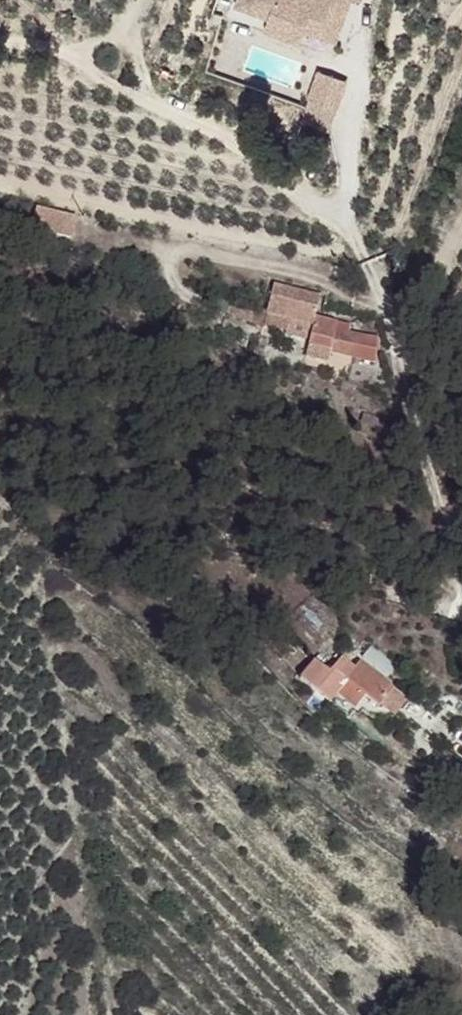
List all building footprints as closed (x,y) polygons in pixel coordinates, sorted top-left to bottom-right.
[(234,7),(267,18),(264,26),(336,49),(351,0),(236,0),(234,7)] [(318,69),(308,100),(336,110),(347,78),(318,69)] [(48,210),(46,231),(73,235),(76,214),(48,210)] [(320,299),(274,288),(267,315),(295,322),(314,326),(316,318),(320,299)] [(449,313),(461,321),(461,296),(460,295),(449,313)] [(295,322),(267,315),(264,327),(292,333),(295,322)] [(340,324),(316,318),(314,326),(309,346),(327,351),(331,329),(339,330),(340,324)] [(348,326),(340,324),(339,330),(347,332),(348,326)] [(339,330),(331,329),(327,351),(330,352),(351,357),(356,334),(347,332),(339,330)] [(378,339),(356,334),(351,357),(374,362),(378,339)] [(327,351),(309,346),(307,360),(327,366),(330,352),(327,351)] [(194,448),(185,443),(182,452),(183,455),(186,458),(191,456),(194,448)] [(387,666),(361,646),(352,657),(377,677),(387,666)] [(318,673),(303,663),(301,665),(333,687),(338,682),(345,670),(330,659),(318,673)] [(384,689),(351,662),(345,670),(338,682),(371,707),(384,689)] [(328,694),(333,687),(301,665),(289,681),(319,705),(328,694)] [(338,682),(333,687),(356,700),(371,707),(338,682)] [(356,700),(333,687),(328,694),(349,711),(356,700)]
